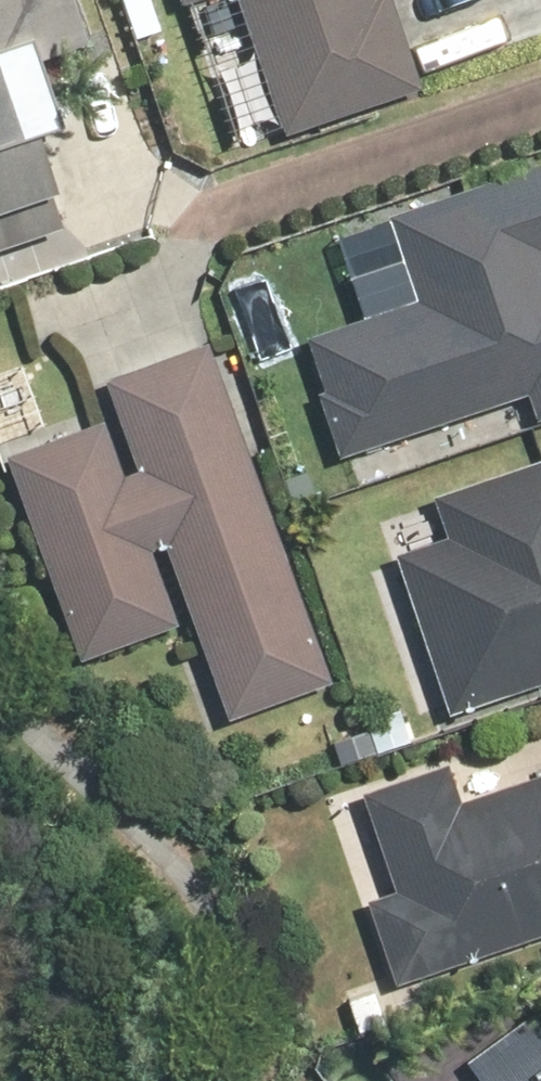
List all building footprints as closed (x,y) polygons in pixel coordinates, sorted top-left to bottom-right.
[(65,219),(53,181),(56,180),(39,128),(64,120),(41,47),(88,31),(78,0),(0,0),(0,240),(65,219)] [(384,0),(174,0),(180,19),(190,14),(238,151),(415,89),(384,0)] [(337,460),(521,398),(533,433),(540,431),(540,197),(532,170),(344,235),(372,318),(297,344),(337,460)] [(199,345),(96,383),(109,418),(8,455),(80,652),(182,615),(222,725),(325,688),(199,345)] [(374,562),(429,725),(540,687),(540,466),(422,507),(434,542),(374,562)] [(399,705),(326,736),(342,773),(414,742),(399,705)] [(426,982),(540,942),(540,775),(536,777),(523,738),(329,805),(389,983),(345,998),(358,1033),(435,1008),(426,982)] [(467,1058),(484,1080),(540,1080),(540,1003),(467,1058)]
